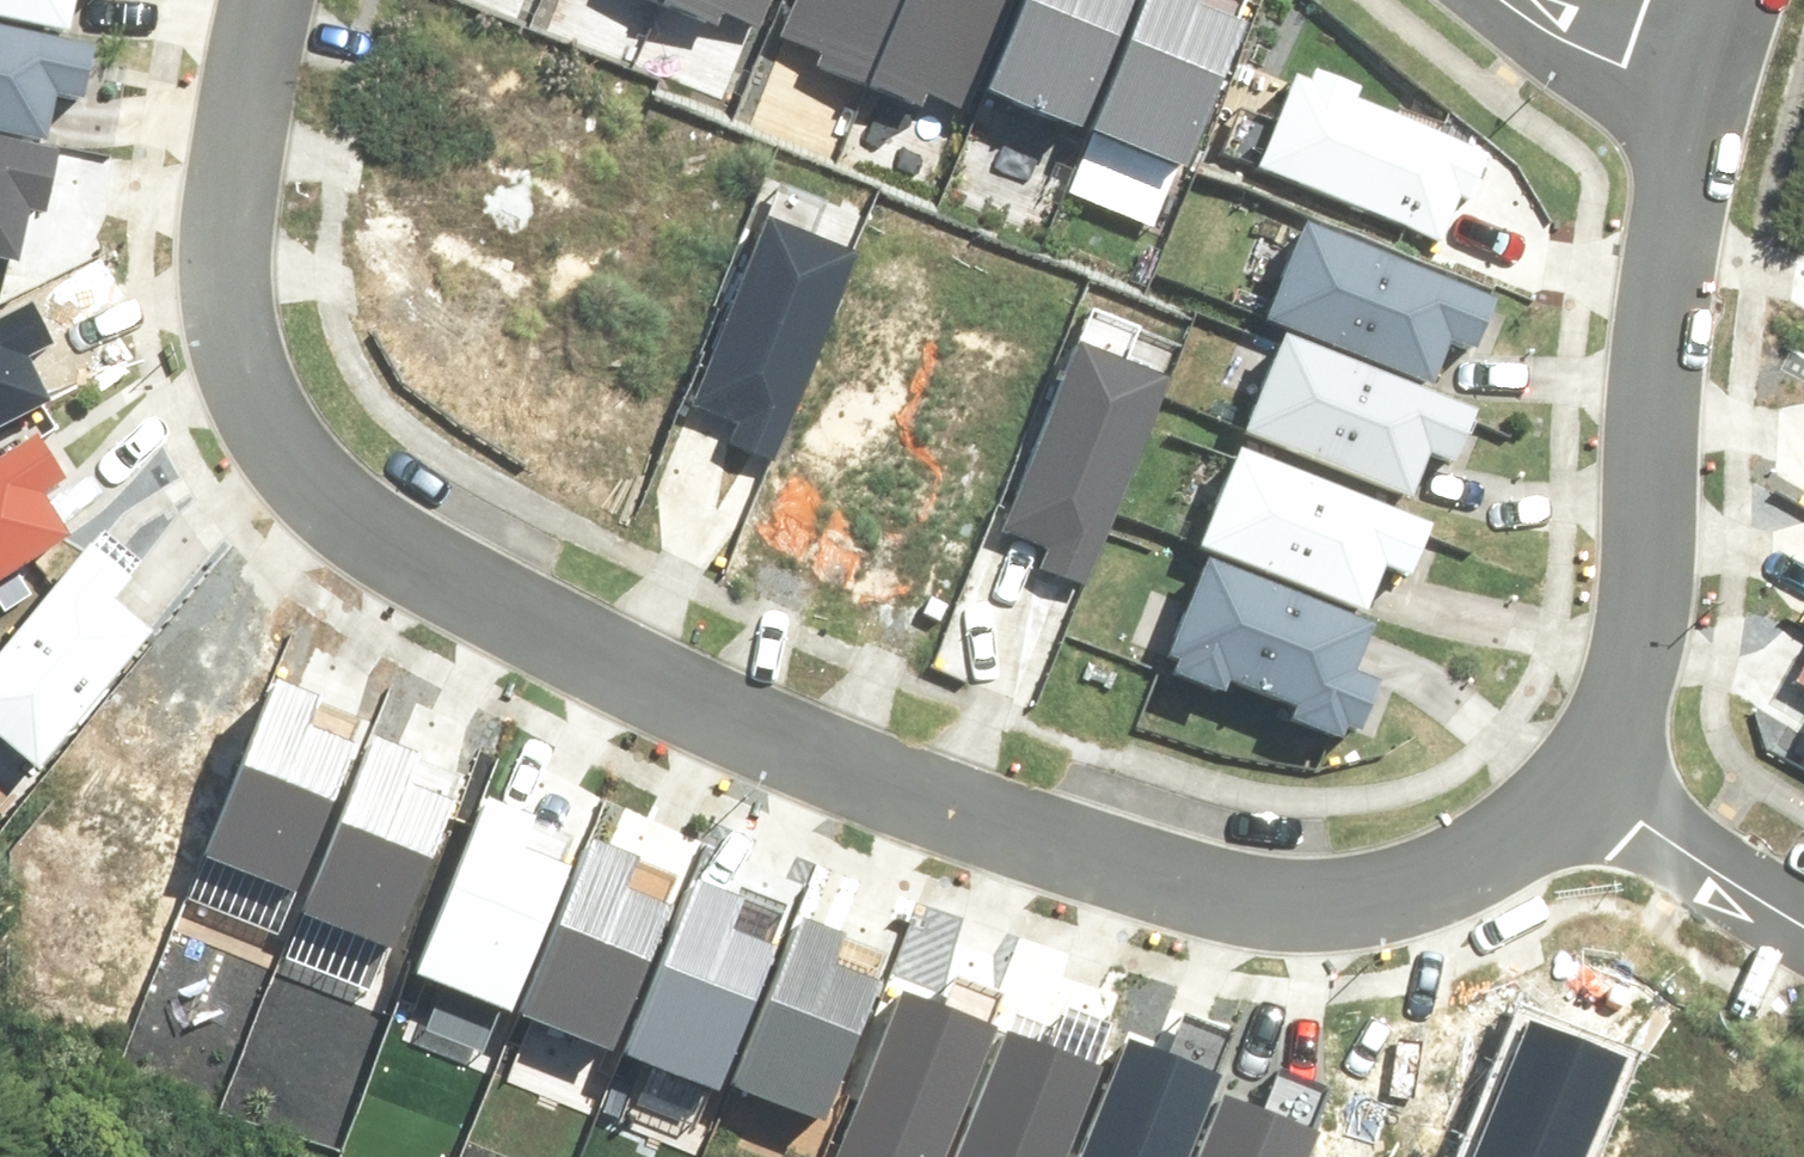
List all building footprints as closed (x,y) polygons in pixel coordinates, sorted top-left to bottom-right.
[(66,25),(71,0),(0,0),(0,12),(66,25)] [(721,16),(724,8),(764,22),(772,0),(676,0),(721,16)] [(861,78),(891,0),(780,0),(768,31),(824,52),(820,63),(861,78)] [(867,79),(923,99),(926,91),(966,105),(1004,0),(896,0),(867,79)] [(978,88),(1076,124),(1122,0),(1011,0),(978,88)] [(1083,130),(1181,165),(1233,22),(1185,4),(1187,0),(1131,0),(1083,130)] [(0,18),(0,118),(43,126),(51,83),(76,88),(86,34),(0,18)] [(1296,76),(1263,163),(1425,223),(1443,175),(1479,188),(1496,145),(1357,93),(1363,79),(1312,60),(1305,79),(1296,76)] [(0,139),(0,250),(3,251),(14,197),(39,202),(50,149),(0,139)] [(764,212),(689,393),(733,411),(725,432),(769,450),(852,248),(764,212)] [(1299,230),(1266,319),(1428,378),(1446,329),(1482,342),(1497,302),(1299,230)] [(0,314),(0,426),(47,403),(27,363),(56,349),(30,299),(0,314)] [(1278,335),(1245,425),(1407,483),(1425,434),(1461,447),(1476,407),(1278,335)] [(1079,336),(1004,518),(1048,535),(1040,556),(1084,574),(1167,372),(1079,336)] [(0,447),(0,570),(56,531),(31,494),(57,476),(25,430),(0,447)] [(1234,448),(1201,538),(1363,597),(1381,548),(1417,560),(1432,520),(1234,448)] [(0,643),(0,727),(34,756),(145,630),(112,601),(132,578),(90,541),(0,643)] [(1202,558),(1169,646),(1182,651),(1177,663),(1222,680),(1225,672),(1297,699),(1291,714),(1333,731),(1337,720),(1355,727),(1376,671),(1352,662),(1367,620),(1202,558)] [(276,686),(214,849),(293,878),(344,743),(305,728),(315,701),(276,686)] [(369,739),(308,901),(386,931),(437,796),(398,781),(409,754),(369,739)] [(480,806),(423,960),(501,989),(548,862),(509,847),(519,820),(480,806)] [(579,852),(521,1006),(599,1034),(647,907),(607,893),(617,866),(579,852)] [(682,880),(619,1037),(718,1076),(769,946),(710,922),(720,895),(682,880)] [(798,919),(740,1073),(818,1102),(865,975),(826,960),(836,933),(798,919)] [(892,987),(829,1156),(928,1156),(963,1061),(922,1045),(937,1004),(892,987)] [(1623,1060),(1522,1020),(1468,1156),(1584,1156),(1623,1060)] [(1001,1032),(954,1156),(1052,1156),(1072,1105),(1030,1090),(1046,1048),(1001,1032)] [(1067,1156),(1184,1156),(1214,1082),(1113,1042),(1067,1156)] [(1188,1156),(1305,1156),(1316,1129),(1215,1089),(1188,1156)]
